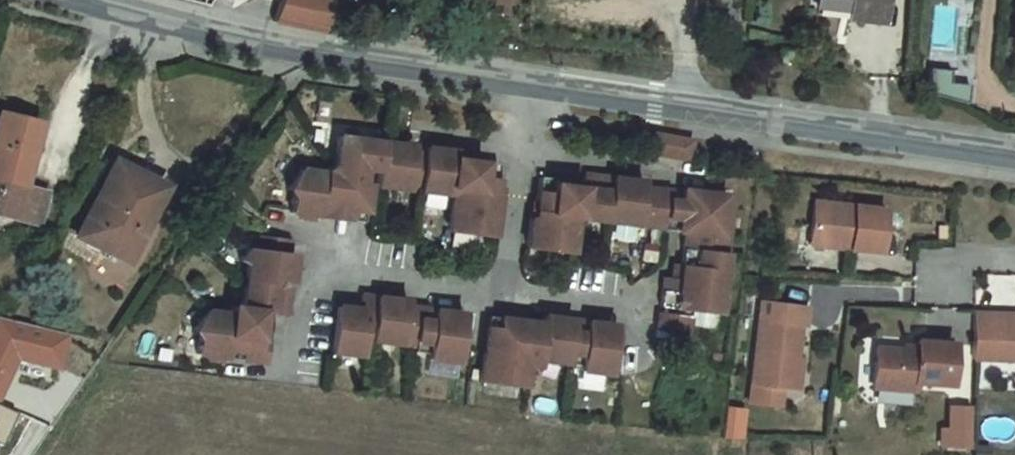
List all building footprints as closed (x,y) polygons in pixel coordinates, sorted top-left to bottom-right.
[(275,17),(330,30),(338,0),(280,0),(275,17)] [(832,17),(876,22),(878,0),(834,0),(832,17)] [(946,73),(929,71),(926,96),(948,101),(965,105),(967,89),(945,85),(946,73)] [(42,125),(4,115),(0,130),(0,216),(39,226),(48,192),(26,186),(42,125)] [(690,139),(653,133),(650,151),(688,156),(690,139)] [(403,147),(342,140),(338,168),(328,172),(304,169),(291,190),(297,191),(295,213),(325,216),(326,206),(369,211),(372,184),(366,183),(368,169),(381,171),(380,186),(411,189),(412,181),(425,183),(424,191),(457,194),(453,230),(498,235),(501,209),(497,208),(502,171),(458,166),(459,153),(430,150),(429,155),(402,152),(403,147)] [(123,160),(93,218),(107,225),(137,167),(123,160)] [(173,186),(137,167),(107,225),(93,218),(83,238),(133,264),(173,186)] [(558,182),(542,181),(538,222),(534,222),(531,251),(576,256),(580,221),(642,228),(643,219),(698,225),(697,233),(691,233),(688,267),(680,266),(678,282),(686,283),(685,295),(665,292),(661,330),(691,333),(694,312),(721,315),(734,201),(714,198),(715,190),(685,187),(683,199),(672,198),(673,193),(631,188),(632,182),(587,177),(586,191),(557,188),(558,182)] [(895,215),(826,211),(823,248),(865,250),(864,260),(892,261),(895,215)] [(293,240),(262,237),(260,251),(250,250),(243,262),(250,267),(245,309),(236,308),(235,315),(211,312),(197,333),(204,334),(202,356),(267,363),(269,347),(263,347),(267,312),(290,315),(296,269),(290,268),(293,240)] [(865,250),(823,248),(823,257),(864,260),(865,250)] [(364,310),(341,307),(335,354),(365,358),(367,342),(405,347),(405,343),(433,346),(431,361),(461,365),(468,314),(397,305),(398,299),(366,295),(364,310)] [(814,310),(766,302),(755,389),(796,395),(802,333),(809,335),(814,310)] [(983,316),(982,362),(1014,362),(1014,323),(1001,323),(1001,316),(983,316)] [(546,324),(503,319),(498,354),(487,353),(483,382),(528,388),(532,360),(571,365),(573,355),(586,357),(584,372),(614,376),(620,326),(547,317),(546,324)] [(71,336),(2,318),(0,323),(0,405),(2,406),(22,359),(63,370),(71,336)] [(906,360),(881,359),(880,403),(917,403),(917,390),(958,391),(959,351),(918,350),(918,356),(918,360),(906,360)] [(3,445),(18,413),(2,406),(0,405),(0,444),(3,445)] [(739,438),(741,407),(722,406),(720,437),(739,438)] [(959,413),(959,436),(978,436),(979,414),(959,413)] [(959,436),(950,435),(950,450),(978,451),(978,436),(959,436)]
